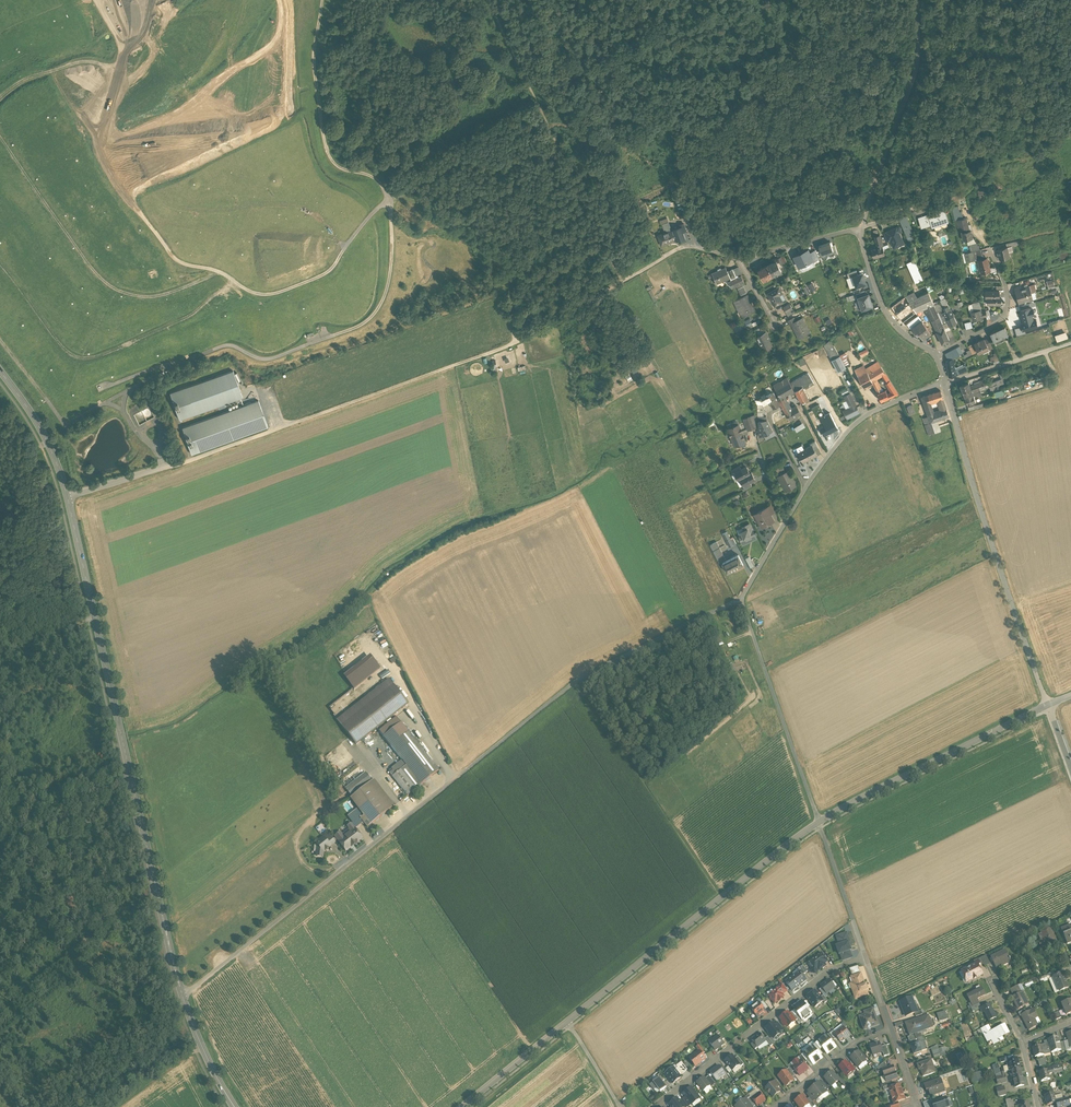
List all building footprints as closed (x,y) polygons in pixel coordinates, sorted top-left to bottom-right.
[(958,205),(952,207),(955,220),(963,218),(962,211),(960,211),(958,205)] [(943,208),(928,213),(932,224),(932,226),(948,221),(943,208)] [(928,214),(919,217),(922,227),(932,224),(928,214)] [(916,237),(906,216),(900,218),(905,228),(903,228),(909,240),(916,237)] [(967,217),(963,218),(955,220),(958,232),(961,231),(969,230),(967,217)] [(680,227),(674,230),(677,239),(677,240),(678,241),(685,238),(683,232),(681,227),(680,227)] [(903,244),(896,228),(887,232),(894,248),(903,244)] [(969,230),(961,231),(963,240),(973,237),(971,229),(969,230)] [(666,233),(658,235),(662,245),(677,240),(677,239),(674,230),(672,230),(671,230),(672,230),(666,233)] [(880,234),(874,236),(877,247),(883,246),(880,234)] [(830,242),(819,246),(822,254),(833,251),(831,245),(830,242)] [(973,251),(980,250),(978,243),(969,245),(971,252),(973,251)] [(877,247),(871,249),(873,257),(885,254),(883,246),(877,247)] [(1007,247),(997,249),(1000,259),(1009,257),(1007,247),(1007,246),(1007,247)] [(799,266),(813,260),(810,253),(808,249),(794,256),(799,266)] [(980,250),(973,251),(975,259),(978,258),(983,257),(981,249),(980,250)] [(816,250),(810,253),(813,260),(814,261),(820,259),(816,250)] [(971,252),(964,253),(966,262),(975,260),(975,259),(973,251),(971,252)] [(985,258),(978,260),(981,273),(990,271),(987,258),(985,258)] [(776,260),(768,265),(773,275),(782,270),(776,260)] [(923,280),(916,263),(908,267),(916,283),(923,280)] [(768,265),(759,269),(764,280),(773,275),(768,265)] [(733,269),(736,275),(742,273),(739,267),(733,269)] [(726,268),(719,271),(719,270),(712,273),(716,282),(722,279),(723,281),(730,278),(727,271),(726,268)] [(733,268),(727,271),(730,278),(731,279),(737,277),(736,275),(733,269),(733,268)] [(929,269),(921,273),(923,280),(932,276),(929,269)] [(856,286),(866,283),(863,273),(858,274),(853,276),(856,286)] [(741,276),(729,282),(732,289),(743,283),(745,283),(741,276)] [(1047,281),(1049,288),(1055,287),(1053,279),(1047,281)] [(738,289),(741,295),(747,292),(744,286),(738,289)] [(779,287),(768,294),(775,306),(783,302),(778,294),(782,292),(779,287)] [(1030,287),(1022,289),(1017,291),(1017,292),(1018,297),(1032,293),(1030,287)] [(928,292),(919,297),(924,308),(928,306),(933,304),(934,304),(928,292)] [(913,293),(906,296),(891,307),(905,325),(907,324),(913,319),(918,315),(916,312),(921,310),(916,298),(913,293)] [(1032,293),(1018,297),(1020,302),(1025,301),(1033,299),(1032,293)] [(747,294),(734,301),(742,318),(755,311),(747,294)] [(866,294),(859,297),(862,308),(872,305),(868,294),(866,294)] [(919,297),(916,298),(921,310),(924,308),(919,297)] [(954,311),(960,309),(959,307),(964,305),(962,301),(957,302),(958,304),(953,306),(954,311)] [(790,303),(783,307),(789,316),(795,313),(790,303)] [(939,317),(933,304),(928,306),(934,319),(939,317)] [(979,305),(973,307),(974,312),(972,312),(973,320),(982,318),(982,317),(981,312),(979,305)] [(928,306),(924,308),(928,316),(932,321),(934,319),(928,306)] [(1034,314),(1033,309),(1030,309),(1030,308),(1020,311),(1024,323),(1021,324),(1022,327),(1023,330),(1025,330),(1037,327),(1036,320),(1033,320),(1032,315),(1034,314)] [(942,314),(940,315),(942,319),(945,317),(949,326),(957,323),(951,310),(946,312),(942,314)] [(918,315),(913,319),(916,324),(922,321),(918,315)] [(934,319),(932,321),(937,332),(944,329),(939,317),(934,319)] [(750,318),(734,326),(737,332),(753,323),(750,318)] [(796,321),(791,323),(791,324),(799,338),(798,336),(804,333),(805,335),(810,333),(803,318),(796,321)] [(913,319),(907,324),(911,329),(912,328),(916,324),(913,319)] [(916,324),(912,328),(917,335),(919,333),(923,339),(931,333),(922,321),(916,324)] [(762,325),(755,329),(758,335),(765,331),(762,325)] [(1005,327),(995,332),(990,334),(993,339),(995,339),(1002,335),(1002,337),(1003,337),(1008,334),(1006,331),(1007,331),(1005,327),(1004,327),(1005,327)] [(1022,327),(1015,329),(1017,336),(1026,334),(1025,330),(1023,330),(1022,327)] [(944,329),(937,332),(942,344),(949,341),(944,329)] [(758,335),(757,336),(760,342),(759,343),(763,351),(773,346),(770,339),(771,338),(770,337),(769,335),(768,336),(765,331),(758,335)] [(1057,341),(1068,338),(1066,332),(1055,335),(1057,341)] [(1002,335),(995,339),(997,344),(1005,340),(1003,337),(1002,337),(1002,335)] [(993,348),(989,338),(985,340),(989,348),(989,350),(993,348)] [(839,355),(830,339),(824,345),(832,360),(840,356),(840,355),(839,355)] [(985,340),(984,339),(980,341),(979,340),(976,341),(976,342),(977,343),(974,344),(979,353),(989,348),(985,340)] [(960,346),(945,354),(949,361),(952,359),(959,355),(963,353),(960,346)] [(993,353),(994,355),(990,356),(991,362),(999,360),(997,352),(993,353)] [(840,356),(832,360),(838,372),(846,367),(843,362),(840,356)] [(798,360),(800,366),(806,363),(804,357),(798,360)] [(949,361),(946,362),(949,377),(956,376),(968,370),(966,366),(967,366),(966,366),(966,365),(952,371),(952,369),(953,367),(952,359),(949,361)] [(878,362),(866,369),(867,371),(868,374),(881,366),(878,362)] [(864,365),(854,370),(858,376),(867,371),(866,369),(864,365)] [(868,374),(872,381),(876,379),(882,375),(885,373),(881,366),(868,374)] [(867,371),(858,376),(864,388),(873,383),(872,381),(868,374),(867,371)] [(171,393),(180,419),(218,406),(219,409),(225,407),(224,404),(243,397),(234,372),(171,393)] [(803,376),(791,383),(795,391),(802,387),(803,388),(810,384),(809,383),(813,381),(808,373),(803,376)] [(788,378),(773,386),(780,398),(784,396),(794,390),(788,378)] [(980,390),(980,391),(990,387),(992,392),(1000,390),(999,388),(1001,388),(1000,385),(1005,383),(1003,378),(988,383),(982,385),(979,387),(980,390)] [(880,388),(876,379),(872,381),(873,383),(878,393),(880,392),(879,389),(880,388)] [(898,394),(890,380),(886,383),(891,392),(894,396),(898,394)] [(968,383),(960,385),(963,392),(971,390),(970,387),(968,383)] [(802,387),(795,391),(801,403),(809,399),(803,388),(802,387)] [(880,392),(878,393),(881,401),(889,398),(887,394),(886,390),(880,392)] [(971,390),(963,392),(965,399),(973,396),(971,390)] [(940,391),(921,397),(924,406),(930,404),(930,405),(937,403),(943,401),(940,391)] [(773,392),(766,396),(767,397),(762,400),(764,404),(769,401),(773,409),(780,405),(773,392)] [(850,394),(845,396),(848,402),(853,400),(850,394)] [(973,396),(965,399),(967,405),(972,403),(972,405),(974,404),(973,403),(976,402),(973,396)] [(790,408),(785,398),(781,399),(779,400),(786,413),(790,411),(789,409),(790,408)] [(762,399),(756,402),(757,404),(758,404),(758,408),(758,412),(765,411),(764,405),(764,404),(762,400),(762,399)] [(850,408),(843,411),(847,418),(859,412),(853,400),(848,402),(850,408)] [(267,426),(258,401),(182,428),(192,454),(267,426)] [(943,401),(937,403),(940,411),(934,413),(937,421),(942,419),(944,419),(948,417),(943,401)] [(930,404),(924,406),(927,415),(932,413),(930,405),(930,404)] [(912,405),(907,407),(910,415),(915,413),(912,405)] [(786,413),(790,420),(801,414),(796,406),(790,411),(786,413)] [(765,411),(758,412),(758,421),(765,421),(765,417),(767,417),(766,415),(766,411),(765,411)] [(826,423),(824,425),(820,428),(822,432),(821,432),(822,433),(823,433),(824,436),(838,428),(830,413),(823,417),(826,423)] [(932,413),(927,415),(928,417),(930,423),(931,423),(937,421),(934,413),(933,414),(932,413)] [(756,415),(748,418),(749,422),(745,424),(748,431),(757,427),(756,415)] [(930,423),(928,417),(922,419),(925,425),(924,425),(928,436),(935,433),(933,428),(931,423),(930,423)] [(765,421),(758,421),(759,432),(761,431),(763,435),(772,431),(768,422),(766,423),(765,421)] [(937,421),(931,423),(933,428),(935,433),(941,431),(937,421)] [(803,422),(795,427),(797,431),(806,426),(803,422)] [(732,428),(728,429),(735,446),(745,443),(738,425),(732,428)] [(815,441),(810,443),(811,446),(812,446),(814,450),(815,450),(819,448),(815,441)] [(811,446),(803,450),(803,451),(802,452),(803,452),(799,454),(803,462),(817,455),(815,451),(815,450),(814,450),(812,446),(811,446)] [(915,464),(910,451),(912,451),(910,446),(903,449),(910,466),(915,464)] [(781,462),(774,466),(777,473),(784,469),(781,462)] [(740,466),(731,471),(733,474),(735,473),(741,469),(740,466)] [(741,469),(735,473),(739,480),(740,479),(743,485),(744,486),(750,482),(755,479),(751,473),(750,473),(747,467),(741,469)] [(789,471),(778,476),(786,491),(797,485),(789,471)] [(771,506),(766,508),(769,514),(770,514),(774,512),(771,506)] [(766,508),(758,513),(761,519),(759,521),(762,527),(774,521),(770,514),(769,514),(766,508)] [(745,530),(742,532),(744,535),(740,536),(742,542),(755,536),(750,524),(744,527),(745,530)] [(734,545),(727,532),(723,534),(729,547),(734,545)] [(711,545),(720,562),(726,559),(717,542),(711,545)] [(739,555),(723,563),(728,572),(743,564),(739,555)] [(751,567),(755,565),(750,555),(746,557),(751,567)] [(738,670),(733,660),(728,663),(733,672),(738,670)] [(380,669),(362,683),(367,689),(384,675),(380,669)] [(360,682),(353,674),(348,678),(355,686),(360,682)] [(389,680),(337,721),(356,745),(408,704),(389,680)] [(359,686),(330,708),(334,714),(363,691),(359,686)] [(439,771),(408,732),(391,746),(402,761),(391,769),(393,771),(395,774),(392,776),(408,796),(416,789),(439,771)] [(365,773),(356,780),(345,789),(351,796),(371,780),(365,773)] [(374,779),(351,798),(364,816),(361,818),(360,819),(364,823),(367,828),(394,806),(374,779)] [(359,816),(352,822),(353,823),(351,824),(355,830),(364,823),(360,819),(361,818),(359,816)] [(355,830),(351,824),(348,827),(352,832),(344,838),(340,833),(335,837),(346,852),(357,843),(357,844),(358,843),(358,842),(362,839),(355,830)] [(334,843),(328,835),(325,838),(331,846),(334,843)] [(325,838),(324,839),(323,838),(316,844),(318,846),(316,857),(322,857),(323,852),(325,851),(328,849),(328,848),(331,846),(325,838)] [(1061,929),(1067,945),(1070,943),(1070,925),(1061,929)] [(1050,928),(1041,932),(1047,944),(1056,940),(1050,928)] [(837,938),(840,946),(850,943),(847,934),(837,938)] [(840,946),(837,947),(839,955),(841,955),(850,952),(851,951),(849,946),(851,946),(850,943),(840,946)] [(1006,951),(991,958),(995,966),(998,965),(999,968),(1003,966),(1002,964),(1010,960),(1011,960),(1010,958),(1006,951)] [(850,952),(841,955),(843,961),(852,958),(850,952)] [(827,962),(821,954),(818,957),(824,964),(827,962)] [(818,957),(808,964),(812,970),(812,972),(813,974),(815,974),(817,972),(818,971),(818,970),(819,971),(824,968),(823,966),(824,965),(824,964),(818,957)] [(983,957),(978,960),(981,966),(983,964),(985,967),(987,966),(983,957)] [(974,962),(972,963),(973,966),(963,972),(968,983),(983,976),(978,967),(977,964),(976,965),(974,962)] [(803,966),(798,970),(800,973),(803,976),(808,972),(803,966)] [(850,970),(852,976),(860,973),(857,967),(850,970)] [(1054,972),(1046,975),(1048,980),(1054,978),(1053,978),(1056,976),(1054,972)] [(800,973),(786,983),(793,992),(806,981),(803,976),(800,973)] [(1056,976),(1053,978),(1054,978),(1059,992),(1069,988),(1063,974),(1056,976)] [(863,980),(860,981),(859,979),(854,981),(855,983),(854,984),(855,988),(852,989),(856,999),(868,995),(866,990),(866,991),(864,986),(865,986),(863,980)] [(829,980),(821,987),(826,994),(835,988),(829,980)] [(783,984),(777,989),(778,990),(782,996),(788,991),(783,984)] [(977,991),(968,996),(971,1003),(976,1001),(977,1001),(977,1000),(985,996),(981,988),(976,990),(977,991)] [(774,993),(769,997),(770,998),(770,1000),(771,1001),(773,1001),(775,1004),(778,1001),(779,1002),(782,1000),(782,999),(784,997),(782,996),(778,990),(775,992),(774,992),(774,993)] [(820,998),(815,991),(807,998),(815,1008),(823,1002),(820,998)] [(1014,997),(1012,998),(1018,1010),(1029,1004),(1023,992),(1021,993),(1014,997)] [(912,998),(900,1002),(902,1007),(903,1007),(904,1010),(903,1010),(903,1011),(904,1011),(906,1017),(915,1014),(918,1013),(918,1012),(917,1012),(914,1006),(915,1006),(912,998)] [(1062,1004),(1067,1016),(1070,1014),(1070,1000),(1062,1004)] [(768,1008),(763,1002),(760,1005),(765,1011),(768,1008)] [(802,1002),(793,1009),(798,1015),(803,1021),(803,1020),(811,1014),(807,1009),(802,1002)] [(760,1005),(759,1003),(751,1009),(758,1019),(766,1012),(765,1011),(760,1005)] [(994,1013),(989,1004),(981,1008),(984,1013),(989,1022),(997,1018),(994,1013)] [(873,1010),(864,1013),(865,1015),(860,1017),(864,1031),(879,1025),(873,1010)] [(1027,1013),(1021,1016),(1029,1031),(1038,1026),(1035,1019),(1037,1018),(1033,1010),(1030,1012),(1027,1013)] [(945,1012),(937,1015),(940,1022),(948,1020),(945,1012)] [(1059,1012),(1053,1015),(1055,1021),(1062,1018),(1059,1012)] [(788,1013),(781,1019),(783,1022),(783,1023),(785,1026),(786,1027),(788,1028),(795,1022),(789,1015),(788,1013)] [(796,1017),(792,1013),(789,1015),(795,1022),(798,1020),(796,1017)] [(803,1021),(798,1015),(796,1017),(798,1020),(801,1024),(804,1022),(803,1020),(803,1021)] [(928,1016),(906,1024),(910,1036),(917,1034),(918,1036),(923,1034),(926,1033),(925,1031),(933,1028),(928,1016)] [(784,1031),(778,1023),(775,1026),(781,1033),(783,1032),(784,1031)] [(775,1026),(773,1024),(766,1030),(769,1034),(771,1037),(772,1037),(774,1039),(778,1036),(779,1038),(780,1038),(783,1035),(781,1033),(775,1026)] [(1004,1025),(991,1032),(988,1026),(981,1029),(984,1036),(986,1035),(990,1042),(995,1039),(997,1044),(1003,1041),(1002,1038),(1009,1034),(1004,1025)] [(836,1034),(835,1035),(837,1039),(840,1041),(841,1043),(843,1043),(845,1042),(846,1040),(850,1037),(843,1029),(836,1034)] [(760,1034),(752,1041),(754,1043),(758,1048),(766,1042),(765,1040),(760,1034)] [(917,1034),(910,1036),(910,1037),(908,1038),(909,1042),(917,1039),(922,1037),(924,1037),(923,1034),(918,1036),(917,1034)] [(826,1036),(818,1043),(823,1049),(827,1055),(836,1048),(831,1042),(826,1036)] [(724,1045),(718,1037),(713,1041),(712,1040),(709,1042),(710,1044),(716,1051),(724,1045)] [(922,1037),(917,1039),(919,1042),(922,1052),(927,1050),(922,1037)] [(1058,1037),(1048,1040),(1049,1044),(1052,1053),(1061,1051),(1060,1044),(1058,1037)] [(773,1045),(767,1038),(765,1040),(769,1046),(770,1048),(773,1045)] [(766,1042),(758,1048),(759,1051),(769,1046),(766,1042)] [(919,1042),(910,1045),(914,1055),(922,1052),(919,1042)] [(879,1043),(870,1047),(873,1056),(883,1052),(881,1048),(879,1043)] [(1049,1044),(1041,1046),(1044,1055),(1052,1053),(1049,1044)] [(705,1054),(699,1046),(696,1048),(700,1052),(702,1055),(705,1054)] [(886,1046),(881,1048),(883,1052),(884,1057),(889,1055),(886,1046)] [(1041,1046),(1033,1048),(1035,1058),(1044,1055),(1041,1046)] [(817,1053),(813,1047),(804,1054),(809,1060),(814,1066),(822,1059),(817,1053)] [(868,1059),(862,1051),(859,1053),(865,1061),(868,1059)] [(700,1052),(690,1060),(696,1067),(705,1059),(702,1055),(700,1052)] [(859,1053),(855,1055),(856,1055),(854,1057),(854,1056),(851,1059),(858,1068),(862,1065),(861,1065),(865,1061),(859,1053)] [(732,1056),(725,1061),(733,1071),(740,1066),(735,1059),(732,1056)] [(806,1062),(802,1056),(799,1058),(801,1061),(804,1065),(807,1063),(806,1062)] [(744,1065),(738,1057),(735,1059),(740,1066),(741,1067),(744,1065)] [(804,1065),(801,1061),(799,1063),(797,1059),(792,1063),(795,1066),(793,1068),(795,1071),(800,1077),(808,1070),(804,1065)] [(1017,1059),(1009,1061),(1011,1070),(1020,1068),(1017,1059)] [(1045,1059),(1038,1060),(1040,1067),(1047,1065),(1045,1059)] [(930,1061),(918,1065),(920,1071),(921,1070),(923,1077),(936,1073),(934,1068),(932,1068),(930,1061)] [(845,1062),(839,1067),(847,1077),(853,1072),(849,1066),(845,1062)] [(688,1070),(682,1063),(676,1067),(678,1068),(682,1075),(688,1070)] [(1060,1065),(1047,1069),(1047,1070),(1048,1070),(1049,1074),(1054,1073),(1054,1074),(1062,1072),(1060,1065)] [(719,1066),(710,1073),(717,1081),(726,1075),(719,1066)] [(888,1069),(883,1071),(885,1077),(896,1073),(893,1067),(888,1069)] [(675,1070),(674,1069),(666,1075),(673,1084),(681,1078),(680,1077),(682,1075),(678,1068),(675,1070)] [(793,1073),(789,1068),(786,1071),(786,1072),(787,1072),(792,1078),(795,1076),(793,1073)] [(1020,1068),(1011,1070),(1014,1080),(1022,1078),(1020,1068)] [(1047,1070),(1039,1072),(1041,1082),(1050,1079),(1049,1074),(1048,1070),(1047,1070)] [(975,1084),(983,1080),(981,1071),(972,1075),(975,1084)] [(792,1078),(787,1072),(786,1072),(782,1075),(784,1076),(780,1079),(786,1087),(794,1081),(792,1078)] [(832,1072),(825,1078),(832,1087),(839,1081),(836,1077),(832,1072)] [(1004,1072),(1000,1073),(996,1075),(999,1084),(1006,1082),(1004,1072)] [(896,1073),(885,1077),(887,1083),(892,1081),(898,1079),(896,1073)] [(844,1082),(839,1075),(836,1077),(839,1081),(841,1085),(844,1082)] [(715,1084),(709,1076),(706,1079),(712,1087),(715,1084)] [(704,1078),(697,1083),(704,1092),(710,1086),(704,1078)] [(1022,1078),(1014,1080),(1016,1088),(1024,1085),(1022,1078)] [(659,1079),(650,1086),(654,1090),(657,1087),(660,1092),(666,1088),(662,1082),(659,1079)] [(941,1079),(924,1085),(926,1091),(928,1090),(931,1097),(945,1092),(941,1079)] [(829,1089),(823,1082),(821,1084),(826,1091),(829,1089)] [(777,1088),(773,1083),(766,1088),(768,1090),(767,1092),(768,1093),(770,1093),(773,1097),(780,1092),(777,1088)] [(821,1084),(820,1083),(814,1087),(822,1097),(827,1092),(826,1091),(821,1084)] [(894,1087),(889,1089),(889,1090),(891,1097),(903,1093),(900,1085),(894,1087)] [(822,1097),(814,1087),(808,1091),(809,1092),(815,1100),(816,1101),(822,1097)] [(1004,1087),(997,1089),(999,1097),(1006,1095),(1004,1087)] [(691,1088),(683,1094),(686,1098),(692,1105),(700,1099),(691,1088)] [(815,1100),(809,1092),(807,1095),(810,1098),(813,1102),(815,1100)] [(766,1100),(760,1093),(752,1099),(756,1105),(757,1105),(758,1106),(766,1100)] [(903,1093),(891,1097),(894,1104),(898,1102),(905,1100),(903,1093)] [(1054,1093),(1045,1096),(1047,1105),(1056,1103),(1056,1102),(1055,1099),(1055,1096),(1054,1093)] [(795,1101),(800,1106),(806,1106),(809,1104),(807,1101),(803,1096),(795,1101)] [(752,1099),(751,1097),(747,1100),(750,1103),(753,1106),(754,1106),(756,1105),(752,1099)] [(686,1098),(683,1100),(688,1106),(690,1106),(692,1105),(686,1098)] [(810,1098),(807,1101),(809,1104),(811,1106),(813,1106),(815,1105),(813,1102),(810,1098)] [(946,1098),(932,1103),(933,1106),(949,1106),(946,1098)] [(1013,1098),(1006,1100),(1008,1106),(1015,1106),(1013,1098)] [(677,1099),(669,1105),(671,1106),(684,1106),(680,1102),(677,1099)] [(1056,1102),(1056,1103),(1057,1106),(1065,1106),(1070,1106),(1068,1099),(1056,1102)]
